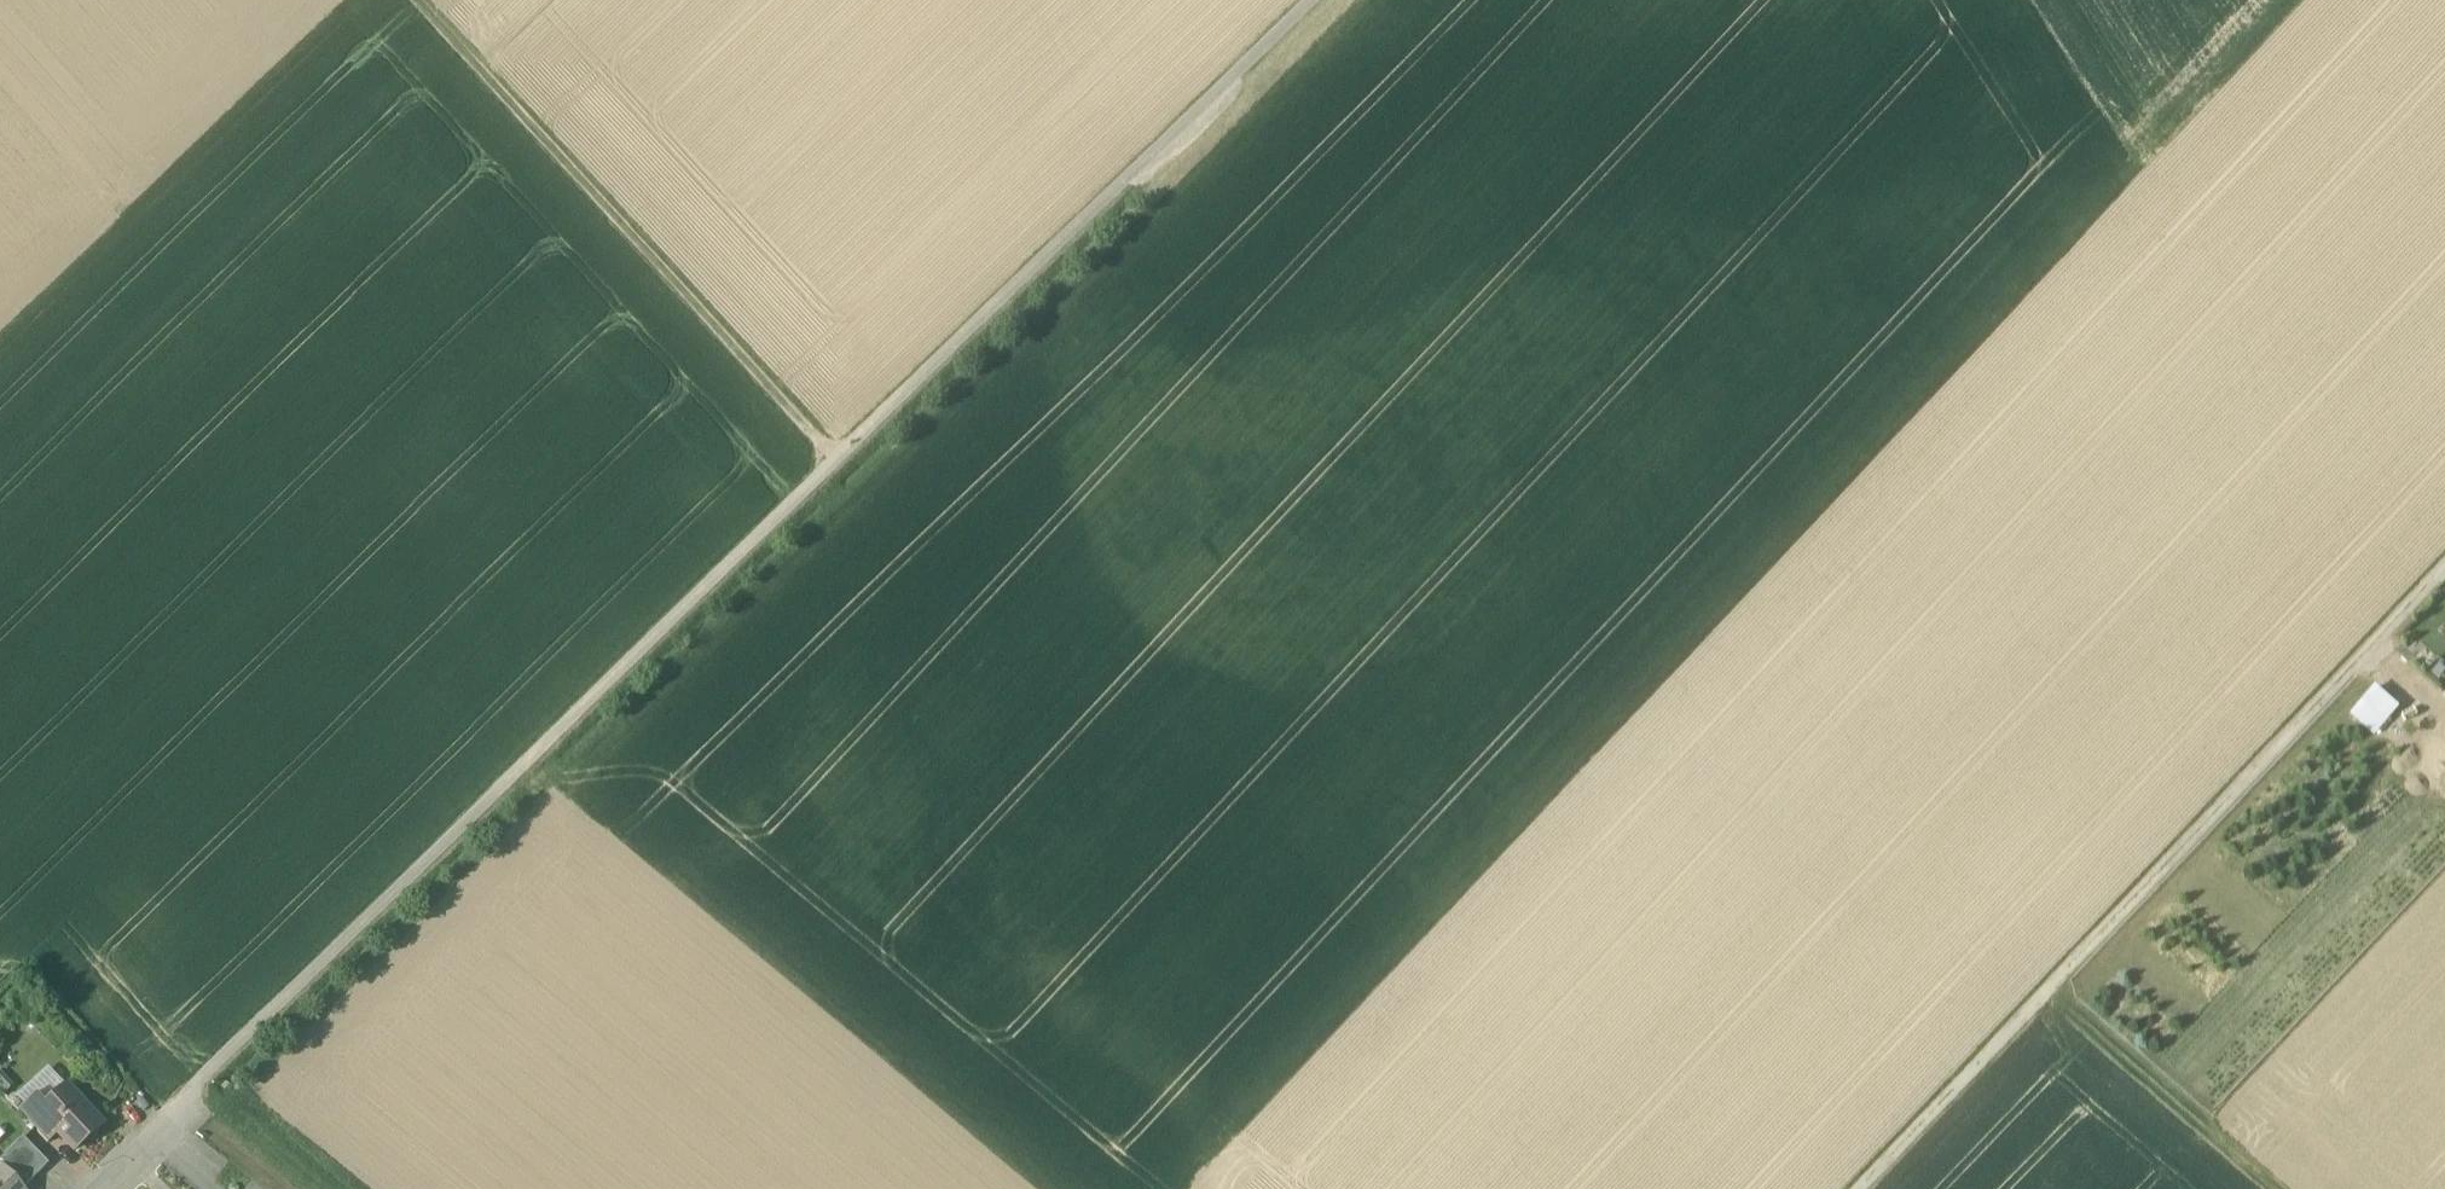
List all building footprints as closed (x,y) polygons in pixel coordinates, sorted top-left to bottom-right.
[(2373,735),(2398,707),(2375,686),(2349,714),(2373,735)] [(101,1128),(65,1089),(44,1109),(38,1114),(58,1135),(74,1153),(101,1128)] [(58,1135),(38,1114),(44,1109),(35,1098),(18,1113),(48,1145),(58,1135)] [(1,1164),(25,1188),(48,1167),(24,1142),(1,1164)] [(0,1171),(0,1188),(17,1188),(0,1171)]
